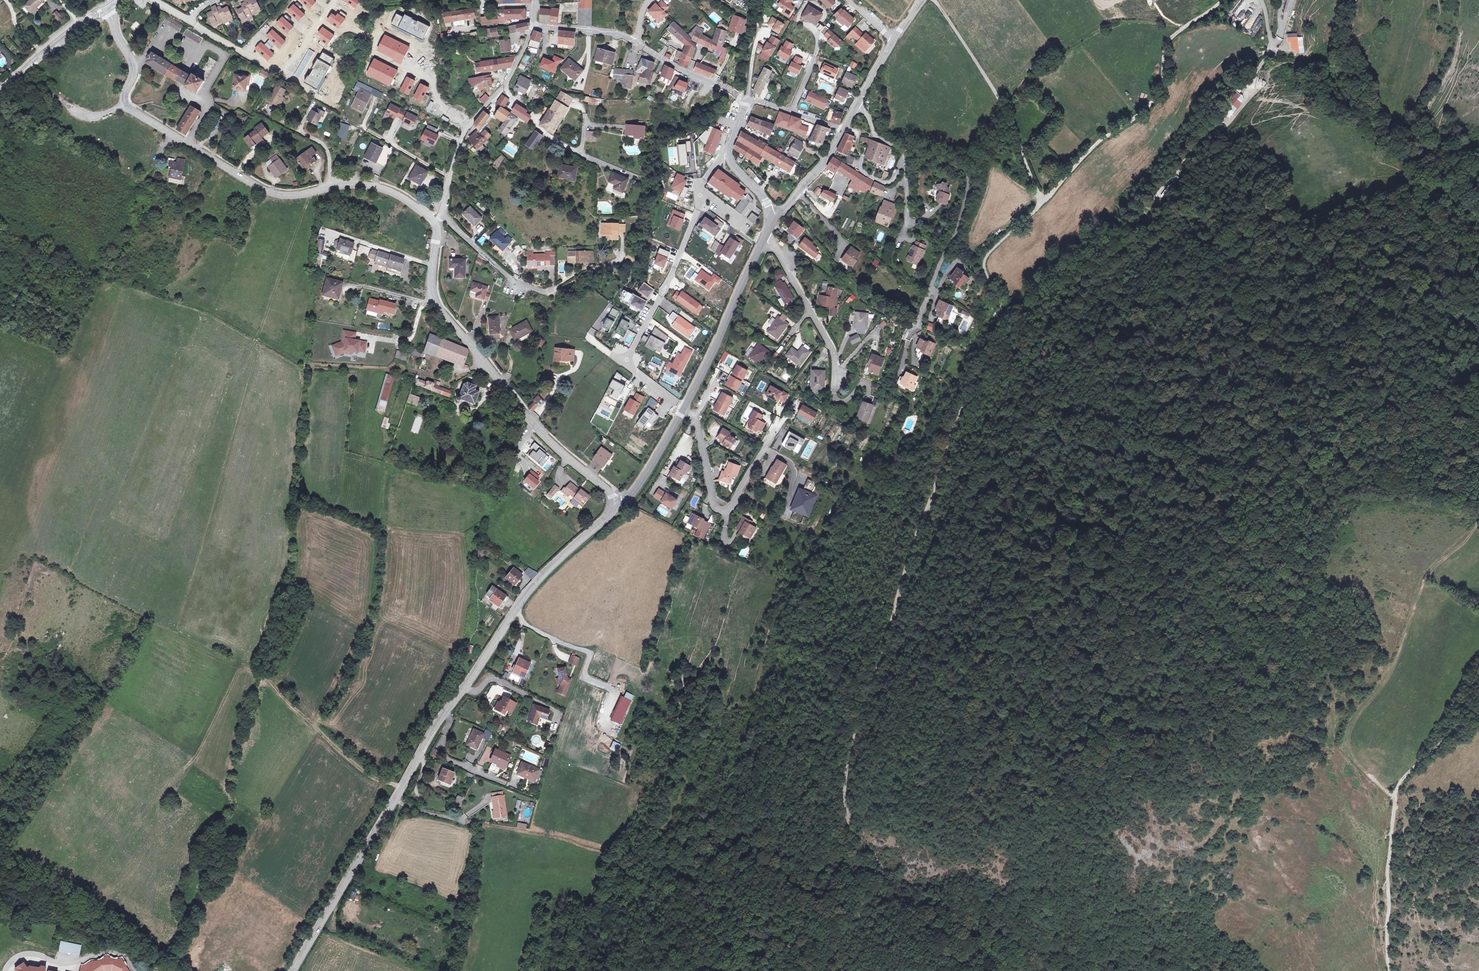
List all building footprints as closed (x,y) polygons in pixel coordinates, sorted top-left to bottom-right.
[(24,6),(31,12),(36,7),(36,8),(45,0),(31,0),(24,6)] [(256,0),(254,0),(250,2),(249,0),(245,0),(244,0),(245,3),(242,4),(243,8),(238,11),(242,20),(243,20),(246,18),(247,20),(253,18),(252,15),(257,13),(256,11),(259,9),(260,9),(256,0)] [(310,10),(317,3),(313,0),(300,0),(310,10)] [(356,8),(361,1),(360,0),(344,0),(356,8)] [(592,0),(581,0),(581,2),(579,3),(577,3),(577,7),(577,8),(581,8),(581,9),(592,9),(592,0)] [(794,8),(789,5),(792,0),(782,0),(778,6),(785,10),(783,13),(789,16),(794,8)] [(830,8),(836,3),(833,0),(822,0),(830,8)] [(1295,0),(1286,0),(1284,13),(1292,15),(1295,0)] [(648,12),(659,22),(667,14),(664,11),(668,7),(662,1),(658,6),(656,4),(648,12)] [(294,4),(287,11),(299,22),(305,15),(294,4)] [(683,15),(688,21),(690,18),(693,21),(697,16),(695,13),(698,11),(691,4),(689,7),(687,6),(683,10),(686,12),(683,15)] [(232,17),(228,7),(222,10),(221,7),(217,8),(216,6),(212,8),(214,11),(208,14),(212,24),(213,23),(216,22),(217,24),(223,21),(224,23),(229,21),(228,19),(232,17)] [(816,24),(822,14),(809,6),(803,16),(816,24)] [(31,12),(34,16),(39,11),(36,8),(36,7),(31,12)] [(475,17),(474,9),(444,13),(445,22),(453,21),(453,20),(475,17)] [(550,24),(552,10),(541,9),(540,23),(550,24)] [(558,25),(559,10),(552,9),(552,10),(550,24),(558,25)] [(591,26),(592,9),(581,9),(580,25),(591,26)] [(841,9),(834,15),(838,18),(837,19),(844,24),(845,23),(849,27),(854,20),(850,17),(851,17),(844,11),(841,9)] [(525,19),(525,11),(525,10),(505,10),(498,10),(498,16),(499,23),(503,23),(504,23),(507,20),(506,19),(514,19),(519,19),(525,19)] [(62,17),(57,12),(54,15),(58,20),(62,17)] [(332,13),(327,20),(339,29),(346,19),(338,13),(336,16),(332,13)] [(397,14),(392,24),(423,40),(430,27),(405,14),(404,17),(397,14)] [(180,32),(183,26),(167,16),(164,22),(180,32)] [(499,23),(498,16),(492,16),(481,17),(482,25),(493,24),(493,23),(498,23),(499,23)] [(744,26),(746,19),(734,16),(730,28),(742,32),(742,31),(744,26)] [(283,17),(276,24),(288,34),(295,28),(283,17)] [(768,24),(774,28),(773,29),(773,30),(779,33),(784,25),(772,18),(768,24)] [(844,24),(837,19),(836,20),(846,29),(849,27),(845,23),(844,24)] [(530,29),(530,23),(529,23),(522,24),(516,26),(517,32),(520,31),(524,30),(530,29)] [(691,40),(687,35),(674,23),(668,29),(682,41),(682,40),(687,45),(685,49),(683,53),(691,57),(692,57),(694,53),(696,47),(690,41),(691,40)] [(722,47),(728,27),(720,24),(717,28),(713,41),(718,44),(722,47)] [(696,37),(698,31),(702,33),(703,30),(696,27),(695,26),(690,32),(688,33),(693,41),(698,42),(699,39),(696,37)] [(844,42),(825,26),(820,32),(825,36),(830,40),(828,41),(835,47),(840,46),(844,42)] [(335,35),(323,27),(317,35),(321,37),(320,40),(327,45),(335,35)] [(858,30),(855,27),(847,36),(849,39),(853,35),(858,30)] [(203,38),(187,28),(184,34),(200,44),(203,38)] [(273,30),(266,36),(278,47),(284,41),(273,30)] [(867,48),(874,41),(866,34),(864,36),(858,30),(853,35),(860,42),(867,48)] [(540,42),(542,34),(534,31),(532,36),(531,40),(535,41),(540,42)] [(574,45),(575,33),(559,31),(558,43),(559,43),(563,43),(574,45)] [(717,45),(713,42),(712,40),(702,35),(702,33),(698,31),(696,37),(699,39),(698,42),(726,54),(727,49),(722,47),(718,44),(717,45)] [(1297,37),(1297,33),(1287,34),(1287,43),(1290,42),(1291,54),(1304,53),(1303,37),(1297,37)] [(386,34),(378,50),(402,62),(410,46),(386,34)] [(780,40),(772,36),(768,43),(767,43),(762,51),(771,56),(780,40)] [(510,52),(509,40),(501,41),(502,53),(510,52)] [(793,44),(787,41),(783,47),(782,47),(776,59),(786,64),(792,52),(789,51),(793,44)] [(857,45),(864,52),(867,48),(860,42),(857,45)] [(262,43),(255,50),(267,60),(273,54),(262,43)] [(612,64),(615,54),(603,51),(599,50),(598,49),(595,60),(612,64)] [(687,68),(691,57),(683,53),(679,51),(676,57),(682,60),(680,65),(687,68)] [(713,60),(715,55),(708,52),(703,60),(717,66),(718,62),(713,60)] [(176,79),(192,88),(198,92),(204,81),(217,61),(210,57),(203,68),(199,66),(192,77),(153,53),(147,63),(156,68),(157,67),(167,74),(167,75),(176,80),(176,79)] [(321,53),(304,82),(319,91),(333,68),(331,67),(335,61),(321,53)] [(564,60),(555,56),(552,62),(544,59),(541,67),(555,73),(559,65),(564,60)] [(787,74),(796,79),(802,67),(800,66),(803,59),(796,56),(793,63),(792,62),(787,74)] [(512,67),(515,58),(515,57),(495,60),(496,70),(500,69),(512,67)] [(374,58),(366,74),(390,86),(398,70),(374,58)] [(652,71),(654,63),(642,59),(637,72),(642,73),(644,69),(652,71)] [(496,70),(495,60),(481,62),(481,63),(483,70),(483,72),(496,70)] [(583,71),(569,60),(562,69),(569,74),(576,79),(583,71)] [(717,66),(703,60),(700,64),(715,70),(717,66)] [(525,70),(527,63),(520,62),(519,69),(525,70)] [(715,70),(700,64),(698,63),(694,71),(710,77),(715,73),(716,72),(717,71),(715,70)] [(834,79),(838,69),(825,63),(821,73),(834,79)] [(670,80),(675,70),(671,68),(665,65),(661,76),(670,80)] [(763,88),(772,71),(765,68),(759,78),(753,92),(760,95),(763,88)] [(653,75),(651,75),(652,71),(644,69),(642,73),(641,76),(641,77),(639,82),(649,85),(650,84),(653,75)] [(267,79),(270,74),(263,70),(260,75),(267,79)] [(852,86),(856,76),(849,73),(846,72),(842,82),(852,86)] [(631,88),(633,76),(632,76),(613,74),(612,77),(612,78),(618,78),(619,78),(625,79),(624,85),(623,87),(631,88)] [(245,85),(246,77),(236,75),(233,89),(246,91),(247,85),(245,85)] [(528,90),(530,85),(529,85),(531,81),(521,76),(519,80),(520,81),(516,89),(524,93),(526,89),(528,90)] [(674,89),(680,79),(676,76),(673,82),(670,87),(674,89)] [(415,81),(407,77),(400,91),(409,95),(415,81)] [(484,82),(483,77),(476,78),(469,79),(471,89),(474,87),(475,87),(473,80),(477,79),(478,85),(484,82)] [(1262,81),(1255,87),(1259,90),(1265,85),(1262,81)] [(366,106),(372,94),(370,93),(365,91),(367,86),(358,82),(356,87),(361,89),(359,92),(352,106),(360,110),(363,105),(366,106)] [(429,88),(421,84),(414,97),(422,101),(429,88)] [(282,97),(286,91),(277,86),(269,100),(278,105),(282,97)] [(522,97),(524,93),(516,89),(512,87),(512,88),(512,90),(518,92),(518,95),(522,97)] [(844,102),(847,94),(846,93),(847,90),(840,87),(835,98),(844,102)] [(560,103),(563,98),(565,94),(565,93),(562,91),(550,110),(550,109),(558,115),(559,115),(563,117),(568,108),(560,103)] [(829,99),(811,91),(806,101),(824,109),(829,99)] [(1238,93),(1221,111),(1229,118),(1245,99),(1238,93)] [(483,103),(489,97),(486,94),(480,100),(483,103)] [(563,98),(560,103),(568,108),(574,98),(565,94),(563,98)] [(509,100),(502,96),(497,104),(504,108),(509,100)] [(404,111),(391,104),(387,113),(391,115),(390,116),(395,118),(396,116),(400,118),(404,111)] [(528,116),(525,114),(527,111),(517,105),(512,112),(522,118),(528,122),(530,119),(528,116)] [(186,136),(201,112),(192,106),(177,130),(185,135),(186,136)] [(546,116),(550,109),(543,106),(541,109),(542,110),(540,113),(546,116)] [(506,121),(511,114),(500,107),(496,114),(506,121)] [(317,125),(322,116),(323,116),(325,112),(318,109),(316,112),(313,110),(307,120),(317,125)] [(550,109),(546,116),(546,117),(544,121),(552,126),(558,115),(550,109)] [(417,118),(404,111),(400,118),(404,120),(403,122),(410,125),(414,124),(417,118)] [(840,125),(843,113),(835,111),(833,123),(840,125)] [(485,122),(490,116),(484,112),(474,125),(479,130),(479,131),(486,123),(485,122)] [(779,124),(783,114),(779,113),(775,125),(796,133),(797,131),(779,124)] [(513,125),(516,122),(518,118),(511,114),(506,121),(499,130),(506,136),(513,125)] [(801,121),(783,114),(779,124),(797,131),(796,133),(805,136),(807,129),(799,126),(801,121)] [(554,133),(563,117),(559,115),(558,115),(552,126),(549,130),(554,133)] [(761,130),(764,122),(759,120),(751,117),(749,123),(753,125),(752,127),(761,130)] [(552,126),(544,121),(543,121),(540,125),(549,130),(552,126)] [(771,134),(774,126),(764,122),(761,130),(771,134)] [(262,138),(269,133),(262,123),(255,129),(256,130),(244,139),(252,148),(256,145),(255,143),(262,138)] [(645,126),(625,124),(624,135),(634,136),(634,139),(644,140),(645,126)] [(825,137),(827,131),(829,132),(830,129),(817,125),(814,132),(818,133),(818,135),(825,137)] [(436,129),(428,126),(422,139),(434,145),(438,136),(435,135),(434,134),(436,129)] [(705,150),(714,154),(715,150),(714,150),(715,147),(716,148),(721,137),(720,137),(722,131),(711,126),(701,136),(704,138),(703,140),(707,144),(705,150)] [(1212,134),(1216,138),(1221,133),(1217,129),(1212,134)] [(482,145),(488,140),(487,139),(483,135),(482,134),(479,131),(479,130),(470,138),(474,143),(481,151),(485,147),(482,145)] [(491,136),(486,131),(483,135),(487,139),(491,136)] [(533,150),(543,136),(536,131),(526,145),(533,150)] [(768,145),(767,145),(760,140),(759,142),(742,132),(738,140),(762,154),(767,146),(768,145)] [(822,144),(825,137),(818,135),(818,133),(814,132),(810,141),(809,143),(814,145),(815,142),(822,144)] [(846,134),(837,151),(847,155),(854,137),(846,134)] [(797,157),(803,148),(801,147),(803,142),(797,139),(792,136),(789,141),(794,143),(789,152),(797,157)] [(257,146),(264,141),(262,138),(255,143),(256,145),(257,146)] [(686,144),(679,144),(681,166),(685,165),(686,168),(690,167),(689,162),(688,162),(688,156),(687,152),(692,152),(691,141),(686,141),(686,144)] [(872,144),(867,159),(884,165),(891,148),(873,141),(872,144)] [(756,153),(737,142),(734,148),(752,160),(756,153)] [(376,163),(383,149),(372,143),(365,157),(376,163)] [(772,161),(777,152),(767,146),(762,154),(761,155),(761,156),(756,153),(752,160),(758,164),(760,160),(763,162),(766,157),(772,161)] [(317,161),(313,156),(316,153),(312,147),(296,159),(303,168),(311,162),(312,164),(317,161)] [(790,171),(795,163),(786,157),(777,152),(772,161),(781,166),(790,171)] [(288,170),(276,155),(271,159),(274,163),(269,167),(272,171),(274,169),(279,176),(288,170)] [(499,166),(504,158),(502,155),(495,162),(499,166)] [(848,155),(847,158),(849,159),(847,163),(852,164),(855,158),(848,155)] [(833,158),(827,167),(836,173),(838,171),(843,163),(833,158)] [(180,181),(185,160),(177,159),(176,163),(170,162),(169,167),(172,168),(169,179),(180,181)] [(792,177),(799,165),(795,163),(790,171),(781,166),(779,169),(792,177)] [(843,163),(838,171),(847,176),(851,168),(848,166),(843,163)] [(577,167),(562,165),(558,170),(558,174),(557,174),(557,175),(557,176),(557,177),(559,178),(559,179),(564,180),(564,179),(566,179),(566,180),(566,181),(575,182),(577,167)] [(425,178),(428,172),(417,166),(410,177),(416,180),(415,181),(420,184),(424,177),(425,178)] [(851,168),(847,176),(849,177),(853,180),(861,185),(859,188),(858,187),(856,191),(858,192),(860,189),(865,192),(867,188),(871,191),(875,182),(867,177),(867,178),(851,168)] [(739,185),(718,169),(707,184),(709,185),(710,183),(714,186),(713,188),(714,189),(715,187),(719,189),(725,194),(724,196),(725,197),(727,195),(730,198),(732,196),(737,199),(738,201),(745,192),(738,187),(739,185)] [(757,176),(751,170),(748,173),(754,179),(757,176)] [(885,171),(881,179),(882,179),(883,179),(885,178),(886,177),(887,176),(888,174),(889,173),(885,171)] [(629,179),(612,172),(608,182),(614,185),(613,187),(613,189),(623,193),(629,179)] [(678,173),(672,188),(681,191),(679,197),(685,199),(689,188),(684,186),(686,181),(684,180),(685,176),(678,173)] [(1171,194),(1180,180),(1175,176),(1166,191),(1171,194)] [(852,182),(849,186),(856,191),(858,187),(859,188),(861,185),(853,180),(852,182)] [(871,191),(871,192),(879,195),(883,186),(875,182),(871,191)] [(940,192),(937,201),(946,205),(950,195),(948,188),(947,189),(946,183),(937,185),(938,190),(941,190),(942,192),(940,192)] [(897,192),(894,200),(903,204),(903,195),(897,192)] [(735,209),(741,214),(750,202),(751,203),(753,200),(748,194),(745,198),(744,197),(735,209)] [(823,194),(820,200),(820,201),(821,201),(823,202),(821,205),(828,209),(833,200),(823,194)] [(889,223),(896,205),(888,202),(885,209),(881,208),(877,220),(889,224),(889,223)] [(896,205),(889,223),(891,224),(898,206),(896,205)] [(482,218),(471,207),(464,213),(472,221),(471,221),(475,225),(482,218)] [(747,218),(753,223),(760,214),(754,209),(747,218)] [(685,215),(673,210),(669,220),(672,221),(670,226),(680,230),(684,220),(683,220),(685,215)] [(712,223),(706,218),(702,223),(700,221),(697,226),(702,230),(704,227),(716,235),(724,223),(716,217),(712,223)] [(794,222),(788,231),(797,237),(803,229),(794,222)] [(618,239),(618,227),(618,224),(602,224),(602,234),(611,234),(611,239),(618,239)] [(497,231),(489,239),(502,251),(510,243),(513,239),(508,235),(505,238),(501,235),(497,231)] [(483,235),(477,242),(480,245),(486,239),(483,235)] [(720,244),(716,252),(720,255),(722,253),(730,258),(739,243),(740,244),(743,240),(737,237),(735,240),(731,238),(725,248),(720,244)] [(805,238),(799,246),(815,257),(819,252),(816,250),(817,248),(812,244),(813,243),(805,238)] [(351,254),(354,244),(340,240),(336,241),(334,247),(335,249),(345,252),(351,254)] [(908,259),(908,261),(913,263),(914,262),(918,263),(926,245),(916,241),(914,246),(913,247),(911,250),(913,250),(912,253),(910,252),(908,259)] [(516,258),(524,250),(523,249),(519,245),(511,253),(516,258)] [(847,255),(843,260),(850,266),(860,254),(851,247),(846,254),(847,255)] [(660,248),(658,253),(668,257),(669,252),(660,248)] [(400,271),(404,260),(379,252),(372,250),(371,254),(370,254),(369,258),(376,260),(375,263),(388,267),(400,271)] [(550,255),(549,252),(545,252),(545,254),(533,255),(533,251),(528,251),(528,265),(538,264),(538,265),(546,265),(550,264),(550,255)] [(594,260),(594,253),(593,253),(593,252),(568,252),(568,261),(577,261),(577,262),(590,262),(590,260),(594,260)] [(658,253),(654,264),(664,268),(668,257),(658,253)] [(465,277),(465,260),(450,259),(450,265),(456,265),(456,267),(455,277),(465,277)] [(878,267),(881,263),(875,259),(872,263),(878,267)] [(963,272),(957,268),(954,273),(955,274),(952,279),(956,282),(954,284),(959,287),(962,283),(964,284),(968,278),(962,274),(963,272)] [(782,270),(773,274),(777,281),(785,276),(782,270)] [(721,279),(715,274),(712,278),(702,271),(695,280),(709,290),(715,281),(718,283),(721,279)] [(340,294),(342,284),(327,280),(324,294),(333,296),(333,298),(337,299),(339,294),(340,294)] [(776,288),(785,303),(793,299),(784,283),(782,280),(775,284),(777,287),(776,288)] [(486,294),(488,287),(473,283),(471,290),(478,292),(476,297),(484,299),(486,294)] [(640,290),(649,297),(653,290),(645,284),(640,290)] [(820,295),(818,305),(830,307),(834,308),(837,289),(828,287),(826,297),(820,295)] [(673,297),(694,312),(700,304),(695,300),(694,301),(692,300),(693,299),(682,291),(681,294),(677,292),(673,297)] [(624,300),(640,308),(644,301),(628,292),(626,296),(624,300)] [(852,294),(846,301),(850,304),(856,297),(852,294)] [(393,314),(396,305),(381,301),(380,303),(374,302),(375,301),(370,300),(367,314),(377,317),(378,313),(378,310),(383,312),(393,314)] [(946,320),(953,306),(940,300),(936,309),(941,311),(940,315),(943,317),(943,318),(946,320)] [(830,307),(829,316),(835,317),(840,309),(834,308),(830,307)] [(609,314),(616,317),(619,311),(612,308),(609,314)] [(953,324),(957,314),(952,311),(948,322),(953,324)] [(672,326),(688,337),(695,328),(673,312),(669,318),(675,322),(672,326)] [(856,313),(854,328),(859,328),(866,329),(867,329),(868,314),(856,313)] [(616,318),(609,314),(603,326),(610,330),(616,318)] [(626,315),(623,319),(615,333),(624,337),(629,328),(634,330),(637,323),(626,315)] [(500,333),(498,316),(490,317),(490,324),(489,324),(490,334),(500,333)] [(771,327),(768,331),(777,339),(788,324),(785,321),(780,318),(778,317),(776,320),(771,327)] [(532,331),(526,321),(510,330),(516,340),(532,331)] [(928,322),(927,330),(933,331),(935,324),(928,322)] [(668,337),(655,327),(649,338),(645,336),(643,341),(647,343),(645,345),(655,350),(657,346),(662,349),(668,337)] [(365,352),(367,343),(355,341),(356,333),(344,331),(342,342),(336,345),(338,349),(336,350),(338,355),(344,353),(344,351),(352,352),(358,353),(358,351),(365,352)] [(857,334),(850,339),(854,344),(861,339),(857,334)] [(463,366),(468,353),(467,350),(430,335),(429,340),(427,345),(425,349),(425,351),(434,355),(434,354),(454,362),(463,366)] [(924,353),(930,356),(935,344),(930,341),(929,343),(921,339),(917,347),(922,350),(925,351),(924,353)] [(754,349),(749,356),(750,356),(759,364),(768,351),(758,344),(754,349)] [(575,349),(554,347),(553,362),(560,362),(560,361),(567,362),(568,361),(570,361),(574,362),(575,349)] [(750,348),(746,354),(749,356),(754,349),(751,347),(750,348)] [(792,348),(786,356),(800,366),(810,352),(802,347),(798,353),(792,348)] [(682,371),(692,351),(685,348),(682,355),(679,354),(673,364),(670,363),(666,369),(677,374),(679,370),(682,371)] [(725,351),(721,359),(725,362),(729,353),(725,351)] [(870,366),(868,372),(878,375),(884,359),(872,354),(869,362),(872,363),(870,366)] [(727,385),(737,390),(741,382),(739,381),(741,378),(742,379),(747,371),(737,365),(734,370),(733,369),(729,375),(730,375),(728,379),(730,380),(727,385)] [(813,370),(812,389),(824,389),(825,371),(813,370)] [(617,372),(609,387),(615,390),(612,396),(618,399),(626,386),(624,385),(620,383),(620,382),(623,376),(617,372)] [(917,377),(907,372),(904,378),(901,383),(907,386),(907,387),(911,389),(913,384),(917,377)] [(382,411),(392,376),(388,374),(378,410),(382,411)] [(906,390),(907,387),(907,386),(901,383),(904,378),(900,376),(898,382),(897,385),(906,390)] [(438,387),(434,385),(433,384),(428,382),(427,382),(427,383),(419,380),(417,381),(415,385),(441,394),(443,390),(442,388),(438,387)] [(467,382),(463,383),(460,394),(462,396),(461,397),(461,398),(461,400),(475,405),(480,392),(475,390),(477,385),(471,383),(471,385),(470,385),(470,387),(469,387),(470,383),(467,382)] [(788,394),(783,391),(782,392),(771,386),(766,395),(777,401),(779,398),(784,401),(788,394)] [(615,390),(609,387),(605,394),(618,401),(618,399),(612,396),(615,390)] [(451,397),(453,392),(442,388),(443,390),(441,394),(450,397),(451,397)] [(713,409),(723,415),(732,398),(722,393),(720,398),(719,397),(715,404),(716,404),(714,407),(713,409)] [(630,399),(625,410),(634,415),(644,397),(637,394),(633,400),(630,399)] [(417,406),(419,398),(410,395),(407,402),(417,406)] [(543,401),(539,396),(533,401),(535,402),(538,406),(543,401)] [(532,412),(538,406),(535,402),(528,408),(532,412)] [(857,418),(867,422),(873,406),(863,402),(857,418)] [(799,414),(813,422),(817,413),(807,407),(808,406),(804,403),(803,405),(804,405),(799,414)] [(649,407),(637,423),(643,428),(648,421),(655,413),(655,412),(649,407)] [(634,415),(625,410),(622,414),(632,419),(634,415)] [(758,429),(761,431),(765,424),(760,421),(760,419),(762,415),(755,411),(749,421),(750,425),(749,427),(756,431),(758,429)] [(655,413),(648,421),(652,424),(658,416),(655,413)] [(717,440),(730,448),(735,439),(729,435),(730,433),(723,429),(717,440)] [(802,446),(805,440),(791,432),(788,438),(790,439),(785,446),(794,451),(798,444),(802,446)] [(605,466),(612,455),(601,447),(594,458),(605,466)] [(747,447),(743,454),(748,456),(752,449),(747,447)] [(605,466),(594,458),(592,460),(603,468),(605,466)] [(767,478),(776,483),(786,465),(777,460),(767,478)] [(690,466),(681,461),(679,465),(678,466),(676,465),(670,475),(680,480),(681,479),(684,473),(686,474),(690,466)] [(740,466),(729,462),(725,473),(722,471),(719,479),(719,480),(727,483),(729,477),(732,478),(733,474),(736,475),(740,466)] [(684,473),(681,479),(686,482),(689,476),(686,474),(684,473)] [(776,483),(767,478),(764,482),(774,487),(776,483)] [(801,499),(797,497),(794,507),(798,509),(797,513),(803,516),(804,513),(809,515),(816,496),(812,494),(816,483),(809,480),(805,490),(809,491),(807,495),(804,494),(801,499)] [(570,493),(575,487),(570,483),(565,489),(570,493)] [(553,495),(558,489),(555,486),(550,492),(553,495)] [(590,497),(581,490),(579,493),(577,491),(578,489),(575,487),(570,493),(565,489),(564,488),(562,492),(568,496),(570,493),(575,497),(572,501),(577,505),(579,504),(582,506),(590,497)] [(667,494),(659,489),(655,497),(662,501),(662,502),(673,509),(678,500),(667,493),(667,494)] [(809,491),(805,490),(801,491),(799,494),(797,497),(801,499),(804,494),(807,495),(809,491)] [(777,500),(772,508),(779,512),(784,504),(777,500)] [(701,518),(692,514),(688,523),(699,528),(704,530),(707,522),(700,519),(701,518)] [(743,517),(737,528),(740,530),(740,532),(744,534),(747,534),(751,536),(756,528),(751,525),(753,522),(743,517)] [(707,522),(704,530),(699,528),(696,534),(704,538),(711,524),(707,522)] [(529,566),(524,572),(532,580),(537,574),(529,566)] [(519,579),(522,576),(514,569),(506,578),(510,582),(517,587),(522,581),(519,579)] [(508,598),(506,596),(492,587),(487,595),(491,598),(490,600),(499,607),(501,603),(504,605),(508,598)] [(520,659),(514,673),(524,678),(531,664),(520,659)] [(562,683),(559,692),(565,695),(571,680),(569,679),(569,678),(567,678),(565,668),(558,669),(560,678),(561,684),(562,683)] [(631,701),(623,697),(613,720),(621,724),(631,701)] [(498,703),(495,709),(503,714),(506,709),(512,713),(516,704),(504,698),(501,704),(498,703)] [(534,705),(529,722),(537,724),(539,717),(546,719),(549,710),(534,705)] [(474,730),(467,745),(477,749),(482,738),(488,740),(492,733),(486,730),(484,734),(474,730)] [(610,750),(617,752),(620,744),(613,741),(610,750)] [(488,747),(478,764),(484,767),(494,750),(488,747)] [(505,768),(510,756),(496,750),(491,762),(492,762),(489,770),(497,773),(500,768),(501,766),(505,768)] [(539,770),(522,763),(517,774),(527,778),(528,777),(535,780),(539,770)] [(454,774),(443,769),(439,780),(450,784),(454,774)] [(461,770),(459,774),(472,779),(474,775),(461,770)] [(458,796),(454,803),(457,804),(455,808),(459,810),(465,797),(463,796),(463,798),(458,796)] [(494,811),(495,818),(501,817),(501,816),(507,815),(503,796),(492,798),(494,811)] [(81,946),(61,942),(59,951),(79,955),(81,946)] [(126,966),(122,959),(114,960),(107,956),(101,961),(92,962),(84,967),(81,966),(80,970),(129,970),(126,966)]
